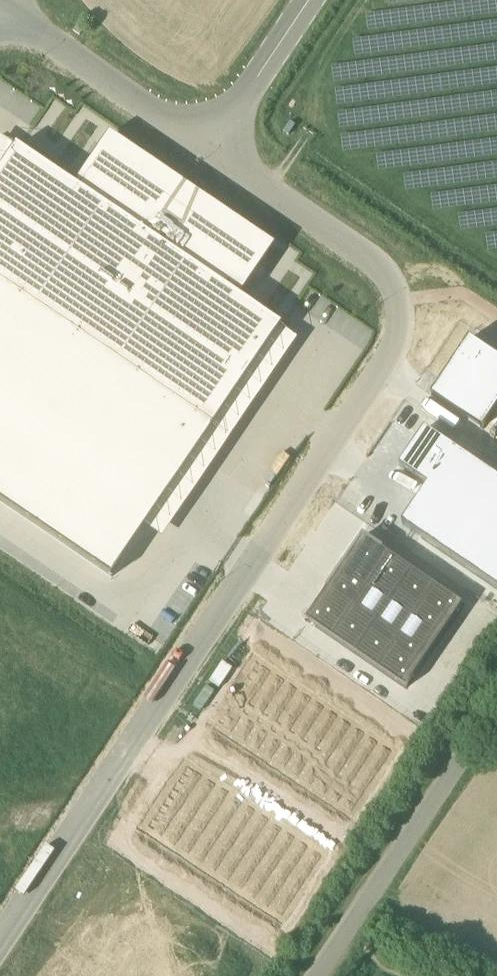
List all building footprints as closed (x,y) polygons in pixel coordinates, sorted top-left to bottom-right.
[(145,530),(197,453),(214,429),(281,329),(283,327),(280,325),(279,326),(240,300),(224,289),(236,271),(235,270),(256,238),(203,201),(205,199),(201,197),(200,199),(186,189),(188,187),(184,185),(183,187),(110,138),(99,155),(97,154),(75,187),(20,150),(21,149),(18,147),(16,149),(0,172),(0,431),(145,530)] [(429,394),(478,428),(496,400),(496,358),(467,338),(429,394)] [(425,430),(400,466),(427,485),(400,524),(496,590),(496,479),(425,430)] [(313,576),(293,607),(394,673),(449,588),(367,535),(368,534),(365,532),(365,533),(347,522),(314,573),(313,572),(311,575),(313,576)] [(253,658),(231,691),(253,706),(275,672),(253,658)] [(275,672),(253,706),(266,715),(288,681),(275,672)] [(288,681),(266,715),(279,723),(301,690),(291,684),(288,681)] [(301,690),(279,723),(293,732),(315,699),(305,692),(301,690)] [(231,691),(209,725),(213,727),(230,739),(253,706),(231,691)] [(315,699),(293,732),(306,741),(328,708),(319,702),(315,699)] [(253,706),(230,739),(237,743),(244,748),(266,715),(253,706)] [(328,708),(306,741),(319,750),(341,717),(330,709),(328,708)] [(266,715),(244,748),(257,757),(279,723),(266,715)] [(341,717),(319,750),(333,759),(355,725),(341,717)] [(279,723),(257,757),(268,764),(270,766),(293,732),(279,723)] [(355,725),(333,759),(346,768),(368,734),(355,725)] [(293,732),(270,766),(284,774),(306,741),(293,732)] [(368,734),(346,768),(359,776),(381,743),(372,737),(368,734)] [(306,741),(284,774),(297,783),(319,750),(306,741)] [(381,743),(359,776),(373,785),(395,752),(381,743)] [(319,750),(297,783),(310,792),(333,759),(319,750)] [(333,759),(310,792),(324,801),(346,768),(333,759)] [(185,761),(163,794),(184,808),(206,775),(185,761)] [(346,768),(324,801),(337,810),(359,776),(346,768)] [(206,775),(184,808),(198,817),(220,784),(206,775)] [(359,776),(337,810),(350,819),(373,785),(359,776)] [(220,784),(198,817),(211,826),(233,793),(220,784)] [(233,793),(211,826),(224,835),(246,802),(233,793)] [(163,794),(141,827),(162,842),(184,808),(163,794)] [(246,802),(224,835),(237,844),(259,811),(246,802)] [(184,808),(162,842),(175,851),(198,817),(184,808)] [(259,811),(237,844),(250,853),(273,820),(259,811)] [(198,817),(175,851),(189,860),(211,826),(198,817)] [(273,820),(250,853),(264,862),(286,829),(273,820)] [(211,826),(189,860),(202,869),(224,835),(211,826)] [(286,829),(264,862),(277,871),(299,838),(286,829)] [(224,835),(202,869),(215,878),(237,844),(224,835)] [(299,838),(277,871),(290,880),(312,847),(299,838)] [(237,844),(215,878),(228,887),(250,853),(237,844)] [(312,847),(290,880),(303,889),(326,856),(312,847)] [(250,853),(228,887),(242,896),(264,862),(250,853)] [(264,862),(242,896),(255,905),(277,871),(264,862)] [(277,871),(255,905),(268,914),(290,880),(277,871)] [(290,880),(268,914),(281,923),(303,889),(290,880)]
